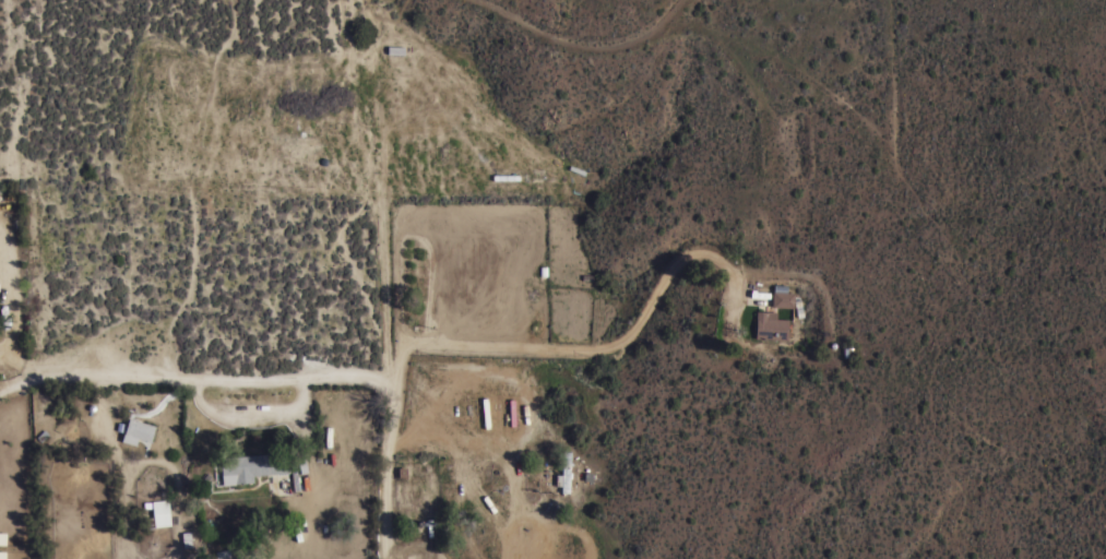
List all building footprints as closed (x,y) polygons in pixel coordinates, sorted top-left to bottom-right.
[(771,306),(772,290),(794,292),(793,307),(771,306)] [(787,338),(754,337),(756,319),(756,310),(766,311),(766,310),(776,311),(776,318),(788,318),(787,338)] [(155,425),(150,440),(123,432),(128,417),(155,425)] [(328,452),(325,452),(325,447),(328,447),(328,429),(333,429),(333,431),(335,431),(335,436),(333,436),(333,440),(335,440),(335,445),(333,445),(333,448),(335,448),(334,453),(333,453),(333,454),(328,454),(328,452)] [(570,471),(571,472),(571,477),(569,477),(569,491),(561,491),(561,485),(555,485),(556,474),(561,474),(562,450),(570,450),(570,471)] [(223,484),(219,457),(266,453),(266,454),(287,452),(289,472),(252,475),(253,481),(223,484)] [(170,524),(154,525),(154,527),(146,527),(145,516),(153,515),(152,500),(168,498),(170,524)] [(181,532),(190,531),(191,538),(194,538),(194,543),(191,543),(191,546),(182,547),(181,532)]
